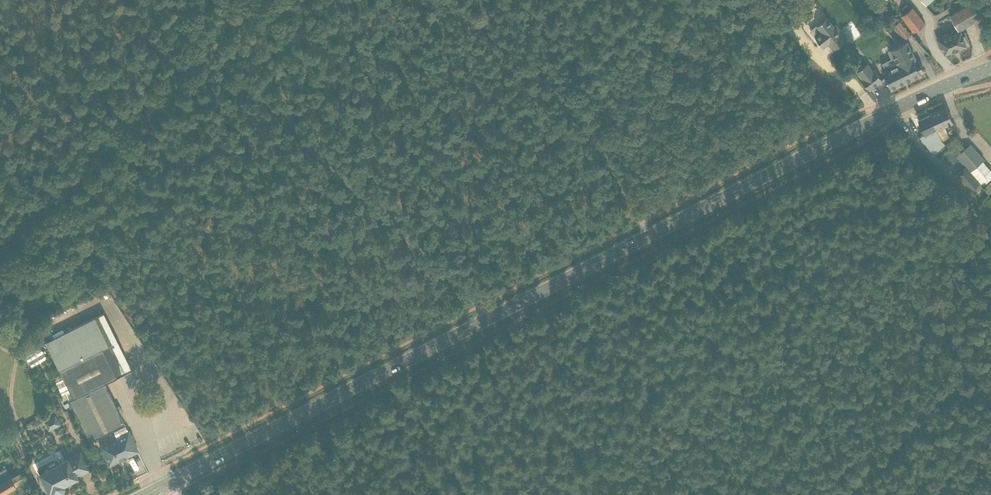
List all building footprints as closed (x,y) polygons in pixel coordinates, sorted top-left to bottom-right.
[(959,30),(986,14),(978,0),(976,0),(950,15),(959,30)] [(901,16),(914,32),(926,23),(913,7),(901,16)] [(827,17),(810,31),(823,47),(828,43),(833,50),(845,41),(847,39),(840,31),(841,31),(835,24),(834,25),(829,20),(827,17)] [(893,27),(904,40),(912,35),(900,21),(893,27)] [(967,43),(964,36),(963,37),(961,31),(959,31),(958,29),(936,38),(940,48),(942,47),(945,54),(953,51),(959,49),(967,45),(966,43),(967,43)] [(890,50),(897,65),(906,82),(921,75),(920,73),(924,72),(918,61),(917,61),(916,57),(908,41),(890,50)] [(873,71),(867,63),(857,72),(863,79),(862,80),(870,90),(882,80),(874,70),(873,71)] [(906,82),(897,65),(883,72),(891,89),(906,82)] [(932,113),(938,126),(944,139),(950,137),(944,126),(953,122),(946,106),(932,113)] [(938,126),(932,113),(918,119),(922,128),(931,146),(941,141),(944,139),(938,126)] [(970,143),(956,156),(972,173),(981,183),(990,174),(990,170),(983,161),(985,159),(970,143)] [(949,148),(943,155),(950,163),(957,157),(949,148)] [(972,173),(960,185),(970,194),(981,183),(972,173)] [(109,465),(137,451),(133,441),(135,440),(132,434),(131,435),(129,431),(128,431),(125,426),(124,423),(121,417),(123,415),(119,406),(116,407),(104,383),(131,370),(103,313),(64,332),(62,329),(52,334),(48,328),(21,344),(26,353),(45,342),(62,377),(69,391),(65,393),(89,440),(112,429),(116,437),(99,446),(109,465)] [(31,367),(46,359),(40,347),(25,356),(31,367)] [(69,391),(62,377),(55,380),(60,391),(62,395),(65,393),(69,391)] [(49,431),(60,425),(55,416),(44,422),(49,431)] [(10,441),(18,437),(15,432),(7,437),(10,441)] [(89,470),(80,452),(68,458),(48,468),(47,465),(43,464),(38,467),(37,470),(49,492),(50,492),(51,494),(55,494),(63,491),(64,487),(63,485),(77,478),(77,477),(89,470)] [(27,480),(20,469),(10,475),(6,468),(0,472),(0,494),(1,494),(27,480)]
